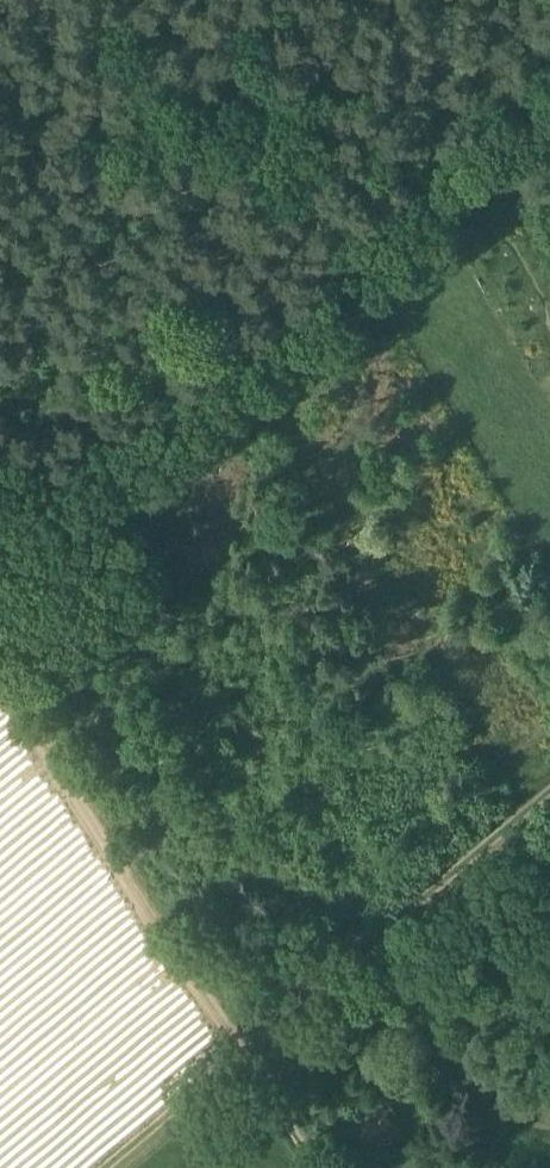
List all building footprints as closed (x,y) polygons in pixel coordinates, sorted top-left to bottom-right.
[(366,1145),(380,1167),(396,1167),(413,1157),(395,1127),(366,1145)]
